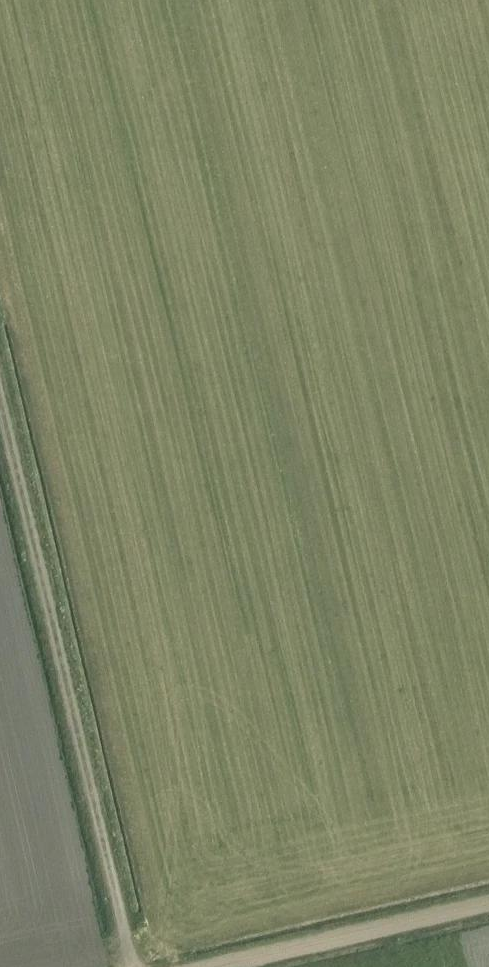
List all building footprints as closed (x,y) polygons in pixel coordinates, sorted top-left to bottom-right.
[(4,278),(14,273),(5,254),(0,257),(0,270),(4,278)] [(161,367),(148,370),(151,384),(165,380),(161,367)]
